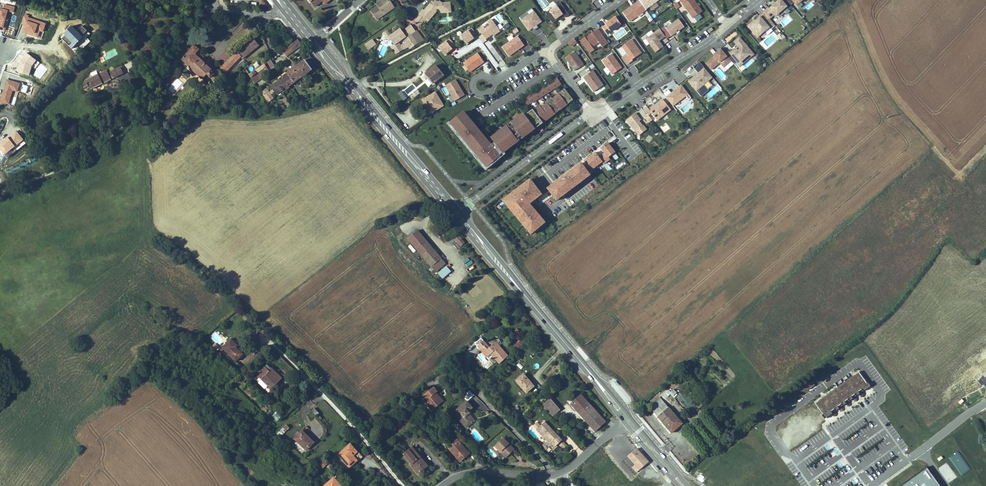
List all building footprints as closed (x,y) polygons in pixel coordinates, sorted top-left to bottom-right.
[(393,5),(391,2),(393,0),(382,0),(379,2),(381,4),(378,6),(371,11),(377,20),(384,15),(383,14),(388,11),(389,8),(393,5)] [(438,10),(440,12),(443,8),(449,7),(448,3),(443,3),(439,0),(436,0),(435,0),(433,3),(432,5),(430,4),(424,11),(423,9),(420,13),(421,14),(426,18),(424,21),(425,22),(426,21),(427,22),(438,10)] [(656,2),(658,0),(640,0),(640,1),(646,9),(649,7),(652,10),(658,5),(656,2)] [(702,12),(694,0),(681,0),(680,0),(693,18),(702,12)] [(764,12),(769,18),(774,15),(775,16),(786,6),(781,0),(780,0),(769,9),(768,8),(764,12)] [(646,9),(640,1),(623,12),(629,22),(646,10),(646,9)] [(451,12),(450,2),(448,3),(449,7),(443,8),(440,12),(441,13),(451,12)] [(549,10),(545,13),(553,24),(557,21),(556,19),(563,14),(565,18),(569,15),(560,2),(556,5),(557,7),(550,12),(549,10)] [(12,13),(14,8),(3,5),(2,10),(0,9),(0,30),(4,31),(8,18),(5,18),(6,11),(12,13)] [(384,15),(395,8),(393,5),(389,8),(388,11),(383,14),(384,15)] [(778,14),(781,17),(789,11),(786,7),(778,14)] [(541,22),(532,8),(527,12),(529,15),(521,20),(527,29),(531,26),(534,31),(538,28),(536,25),(541,22)] [(521,20),(529,15),(527,12),(519,17),(521,20)] [(752,23),(748,26),(755,34),(758,31),(761,34),(770,26),(772,28),(775,26),(769,18),(764,12),(759,16),(760,17),(752,24),(752,23)] [(424,21),(426,18),(421,14),(415,21),(419,26),(424,21)] [(42,39),(47,23),(24,16),(21,25),(24,26),(22,33),(42,39)] [(607,34),(621,24),(615,17),(605,24),(606,25),(603,27),(607,34)] [(500,31),(491,19),(487,22),(490,26),(485,29),(483,27),(479,30),(486,39),(492,34),(493,36),(500,31)] [(672,36),(684,27),(679,19),(666,28),(672,36)] [(417,43),(411,34),(415,31),(411,26),(402,32),(400,30),(396,33),(394,34),(391,36),(389,38),(390,38),(395,45),(405,37),(406,38),(407,40),(406,40),(411,48),(417,43)] [(602,33),(598,29),(590,34),(591,35),(593,34),(596,37),(602,33)] [(659,41),(665,36),(660,29),(646,39),(656,52),(663,47),(659,41)] [(458,52),(477,42),(472,31),(453,41),(458,52)] [(611,46),(602,33),(596,37),(593,34),(591,35),(590,34),(586,38),(585,37),(581,40),(588,50),(592,47),(595,50),(601,45),(605,50),(611,46)] [(259,47),(265,42),(261,34),(247,44),(251,52),(258,46),(259,47)] [(517,36),(502,47),(509,56),(524,45),(517,36)] [(573,38),(568,43),(572,47),(577,42),(573,38)] [(738,63),(748,55),(750,58),(754,54),(739,38),(734,42),(738,46),(740,49),(736,53),(733,50),(732,51),(730,50),(725,54),(731,61),(734,64),(737,62),(738,63)] [(369,50),(377,44),(372,39),(364,44),(369,50)] [(289,55),(302,45),(298,40),(282,53),(289,59),(292,57),(291,56),(290,57),(289,55)] [(632,60),(641,53),(631,40),(622,46),(627,53),(623,56),(628,64),(633,61),(632,60)] [(225,73),(241,57),(242,59),(251,52),(247,44),(237,52),(231,58),(223,66),(219,70),(222,72),(223,71),(225,73)] [(211,70),(195,54),(199,49),(194,45),(182,60),(203,79),(205,77),(209,82),(210,81),(212,80),(214,84),(220,79),(216,73),(214,74),(211,70)] [(493,45),(488,48),(496,63),(501,60),(493,45)] [(724,67),(731,61),(725,54),(721,49),(716,53),(716,54),(706,63),(711,70),(720,62),(724,67)] [(583,65),(574,52),(566,58),(575,71),(583,65)] [(223,66),(231,58),(226,53),(218,61),(223,66)] [(621,68),(612,54),(602,61),(612,74),(621,68)] [(18,73),(29,76),(31,67),(37,68),(39,59),(22,55),(18,73)] [(740,66),(750,58),(748,55),(738,63),(740,66)] [(457,78),(473,65),(466,57),(450,70),(457,78)] [(274,65),(270,60),(259,67),(261,70),(264,72),(266,74),(268,72),(267,70),(268,70),(269,71),(274,67),(273,66),(274,65)] [(289,86),(312,70),(305,60),(286,74),(284,76),(288,81),(286,82),(289,86)] [(255,70),(259,68),(254,61),(245,68),(249,75),(255,70)] [(704,85),(712,77),(699,62),(693,67),(698,73),(688,82),(701,97),(709,90),(704,85)] [(433,84),(444,75),(436,65),(425,74),(433,84)] [(124,73),(121,67),(114,70),(117,77),(124,73)] [(90,90),(117,77),(114,70),(108,73),(107,70),(86,80),(87,83),(83,85),(85,90),(89,88),(90,90)] [(255,70),(249,75),(254,84),(262,78),(262,77),(260,75),(257,73),(255,70)] [(173,75),(175,72),(174,71),(163,84),(166,86),(174,76),(173,75)] [(603,85),(593,71),(584,77),(594,92),(603,85)] [(273,98),(271,95),(275,91),(278,95),(281,92),(282,93),(290,87),(289,86),(286,82),(288,81),(284,76),(277,81),(271,86),(273,89),(269,93),(266,89),(262,92),(269,102),(273,98)] [(456,79),(445,86),(455,101),(465,95),(456,79)] [(559,86),(555,79),(550,82),(554,89),(559,86)] [(11,94),(18,96),(20,83),(7,80),(3,100),(10,102),(11,94)] [(553,90),(549,83),(544,86),(548,93),(553,90)] [(711,97),(721,88),(718,84),(707,93),(711,97)] [(689,99),(686,96),(688,94),(681,85),(671,93),(669,89),(663,94),(673,106),(676,104),(679,107),(689,99)] [(546,94),(542,87),(538,90),(533,93),(537,100),(542,97),(546,94)] [(499,156),(509,148),(508,146),(513,142),(515,144),(518,141),(517,139),(527,132),(528,134),(535,129),(533,127),(541,121),(543,123),(573,100),(565,90),(550,101),(549,99),(545,102),(547,104),(541,108),(540,106),(536,109),(537,111),(535,113),(533,111),(533,110),(525,116),(523,114),(517,118),(518,120),(508,128),(506,126),(503,129),(505,131),(499,135),(497,133),(491,138),(493,141),(491,143),(464,112),(448,125),(486,170),(501,157),(499,156)] [(443,106),(435,92),(422,100),(431,113),(443,106)] [(536,101),(532,94),(527,97),(531,104),(536,101)] [(285,97),(281,100),(288,107),(291,104),(285,97)] [(671,110),(663,99),(655,105),(654,104),(648,108),(647,107),(644,109),(647,114),(648,115),(651,113),(657,120),(671,110)] [(639,121),(641,120),(636,113),(627,120),(639,135),(647,129),(643,125),(639,121)] [(508,128),(518,120),(517,118),(506,126),(508,128)] [(535,129),(543,123),(541,121),(533,127),(535,129)] [(7,158),(26,143),(16,131),(0,143),(0,149),(7,158)] [(518,141),(528,134),(527,132),(517,139),(518,141)] [(547,186),(556,201),(593,175),(591,172),(612,158),(613,160),(618,156),(609,142),(600,148),(604,153),(599,156),(596,152),(547,186)] [(531,177),(503,199),(531,235),(547,223),(532,203),(544,194),(531,177)] [(434,250),(417,230),(408,238),(425,259),(434,250)] [(464,243),(456,233),(453,236),(461,246),(464,243)] [(445,264),(434,250),(425,259),(436,272),(445,264)] [(512,333),(521,343),(526,338),(517,328),(512,333)] [(231,339),(222,347),(236,361),(245,353),(231,339)] [(481,350),(487,344),(483,340),(477,346),(481,350)] [(515,345),(518,349),(523,344),(520,340),(515,345)] [(508,356),(496,342),(489,347),(487,344),(481,350),(487,357),(491,354),(499,364),(508,356)] [(267,364),(257,375),(271,389),(281,378),(267,364)] [(822,415),(825,419),(871,386),(868,383),(867,383),(859,372),(815,404),(823,415),(822,415)] [(534,386),(524,374),(516,381),(526,393),(534,386)] [(813,381),(807,385),(809,389),(815,386),(813,381)] [(432,410),(443,401),(440,398),(439,399),(434,394),(437,391),(434,387),(424,395),(429,402),(430,403),(428,405),(432,410)] [(463,396),(467,401),(474,395),(471,391),(463,396)] [(576,409),(586,400),(581,394),(571,403),(576,409)] [(560,409),(550,398),(542,406),(552,417),(560,409)] [(682,423),(661,399),(651,408),(658,416),(657,416),(669,430),(670,429),(673,432),(682,423)] [(580,414),(590,405),(586,400),(576,409),(580,414)] [(468,414),(467,412),(468,411),(472,408),(466,401),(456,410),(463,418),(460,421),(466,428),(474,421),(468,414)] [(606,422),(590,405),(580,414),(596,431),(606,422)] [(513,414),(519,409),(517,406),(513,409),(512,408),(510,411),(513,414)] [(463,418),(456,410),(453,413),(460,421),(463,418)] [(271,417),(277,421),(281,416),(275,412),(271,417)] [(537,422),(534,425),(537,429),(548,441),(545,443),(541,446),(545,451),(550,446),(553,449),(558,445),(562,441),(544,422),(540,426),(537,422)] [(282,435),(290,428),(287,425),(279,432),(282,435)] [(314,442),(302,431),(294,439),(306,450),(314,442)] [(467,455),(460,446),(461,445),(455,437),(446,445),(460,461),(467,455)] [(503,438),(494,446),(506,458),(514,449),(508,443),(503,438)] [(562,449),(567,445),(562,441),(558,445),(562,449)] [(357,460),(353,456),(357,452),(350,444),(338,455),(349,467),(357,460)] [(469,453),(461,445),(460,446),(467,455),(469,453)] [(430,466),(421,456),(420,457),(412,447),(404,454),(412,464),(411,465),(418,473),(423,470),(424,471),(430,466)] [(643,456),(636,449),(628,456),(635,464),(632,467),(637,472),(648,462),(643,456)] [(959,451),(949,457),(960,476),(970,470),(959,451)] [(361,457),(357,452),(353,456),(357,460),(361,457)] [(325,460),(318,466),(322,470),(328,464),(325,460)] [(926,465),(897,485),(941,485),(926,465)] [(335,476),(324,485),(325,485),(345,485),(335,476)]
